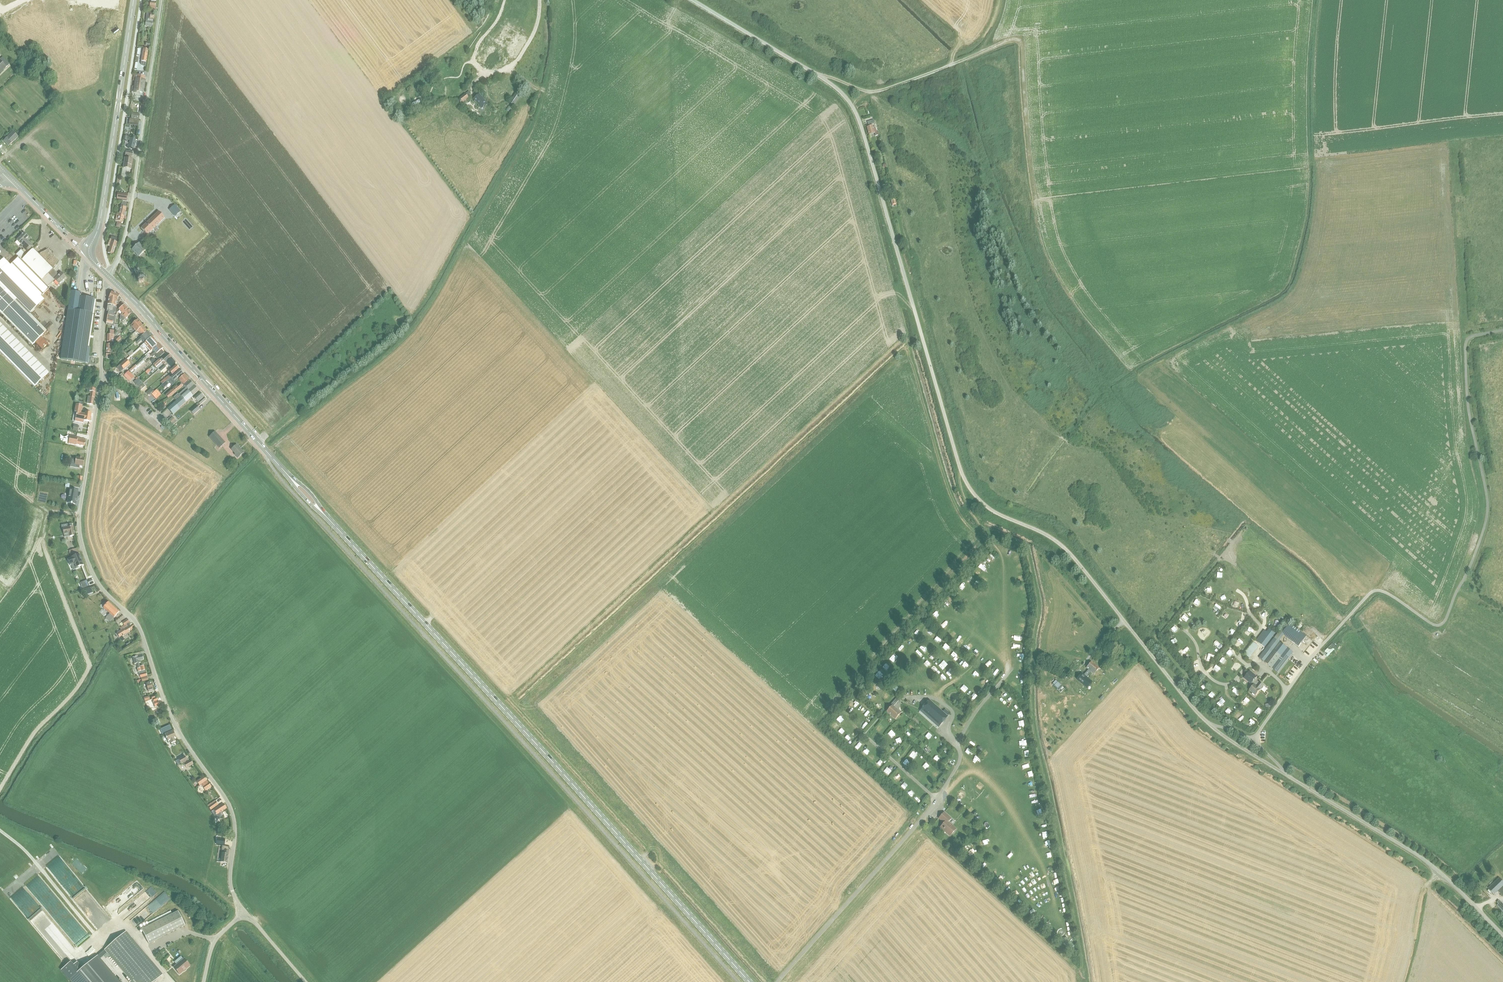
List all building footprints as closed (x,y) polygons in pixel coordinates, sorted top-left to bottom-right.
[(8,65),(9,64),(2,57),(1,58),(0,59),(0,73),(8,65)] [(480,59),(478,67),(489,70),(491,61),(480,59)] [(133,74),(132,80),(135,81),(134,93),(143,94),(144,82),(144,81),(145,76),(133,74)] [(514,106),(525,90),(520,87),(509,103),(514,106)] [(463,103),(469,98),(466,94),(460,99),(463,103)] [(481,109),(487,104),(479,94),(473,99),(481,109)] [(875,136),(879,135),(878,132),(876,132),(875,127),(873,128),(872,126),(867,127),(869,135),(875,133),(875,134),(875,136)] [(13,132),(7,137),(3,141),(8,146),(17,137),(13,132)] [(124,137),(123,140),(126,141),(126,140),(130,141),(129,145),(128,144),(127,148),(133,149),(135,140),(130,139),(130,138),(124,137)] [(132,156),(132,153),(126,152),(125,156),(128,156),(127,159),(124,158),(123,168),(131,169),(132,159),(130,159),(130,156),(132,156)] [(890,188),(885,189),(887,196),(890,195),(892,204),(896,203),(895,201),(895,200),(894,196),(893,196),(893,194),(892,194),(891,191),(890,191),(890,188)] [(175,206),(169,210),(175,217),(180,213),(175,206)] [(158,212),(140,229),(147,235),(164,218),(158,212)] [(30,252),(33,249),(33,250),(31,248),(33,246),(26,239),(28,237),(24,233),(22,235),(22,234),(20,236),(20,237),(17,241),(22,246),(22,247),(24,249),(22,250),(21,249),(16,255),(18,258),(19,258),(22,261),(25,257),(24,256),(28,251),(29,252),(30,251),(30,252)] [(116,239),(111,238),(111,237),(110,240),(108,240),(106,246),(110,247),(108,253),(113,255),(117,243),(115,242),(116,239)] [(139,257),(146,250),(139,243),(132,250),(139,257)] [(56,264),(52,260),(54,258),(47,251),(39,255),(33,249),(30,252),(30,251),(29,252),(28,251),(24,256),(25,257),(22,261),(41,281),(52,269),(52,268),(56,264)] [(32,345),(46,331),(29,314),(44,300),(40,297),(48,289),(40,281),(41,281),(22,261),(19,258),(18,258),(10,266),(3,259),(0,262),(0,313),(32,345)] [(41,281),(40,281),(48,289),(49,288),(47,287),(52,291),(54,288),(50,284),(54,280),(59,284),(60,284),(62,283),(61,282),(66,278),(61,273),(59,275),(52,269),(41,281)] [(70,292),(68,310),(78,311),(80,297),(80,293),(76,292),(70,292)] [(107,315),(106,324),(115,327),(115,331),(118,331),(118,325),(114,325),(116,316),(114,315),(114,313),(115,313),(116,310),(116,308),(115,307),(116,304),(118,305),(121,298),(118,297),(119,295),(111,292),(108,299),(107,308),(106,312),(108,312),(107,315)] [(68,310),(61,359),(80,362),(84,363),(85,363),(92,313),(95,299),(80,297),(78,311),(68,310)] [(119,311),(118,312),(120,314),(121,315),(128,309),(122,303),(119,305),(120,306),(119,307),(119,308),(120,309),(119,310),(119,311)] [(120,316),(120,319),(121,320),(122,322),(132,314),(128,309),(121,315),(120,316)] [(137,331),(143,326),(137,320),(131,326),(136,332),(136,331),(137,331)] [(137,331),(136,331),(141,337),(147,331),(143,326),(137,331)] [(147,331),(141,337),(135,342),(137,344),(142,339),(145,343),(152,337),(147,331)] [(145,343),(140,347),(142,350),(145,347),(149,352),(152,349),(159,344),(152,337),(145,343)] [(154,352),(151,355),(153,358),(154,356),(157,359),(164,353),(161,350),(163,349),(159,344),(152,349),(152,350),(154,352)] [(165,364),(171,359),(167,354),(161,359),(160,361),(159,360),(156,362),(154,365),(153,365),(155,368),(163,361),(165,364)] [(171,359),(165,364),(159,370),(161,372),(166,367),(165,367),(168,365),(170,368),(175,363),(171,359)] [(126,360),(117,368),(121,372),(130,364),(126,360)] [(129,371),(131,373),(136,367),(137,367),(144,362),(142,360),(129,371)] [(164,379),(160,383),(162,385),(166,381),(169,378),(179,369),(175,365),(168,371),(171,374),(168,377),(167,376),(164,379)] [(162,385),(161,385),(163,388),(169,384),(168,382),(170,380),(174,384),(177,381),(178,380),(177,379),(183,374),(179,369),(169,378),(166,381),(162,385)] [(129,382),(134,377),(128,372),(124,376),(129,382)] [(168,398),(189,380),(184,375),(178,380),(177,381),(178,382),(179,381),(181,384),(180,385),(180,384),(177,387),(172,391),(171,390),(165,395),(168,398)] [(187,391),(194,386),(189,381),(184,386),(186,388),(178,394),(181,397),(187,391)] [(194,386),(187,391),(192,397),(198,391),(194,386)] [(88,396),(87,403),(89,404),(93,404),(94,398),(95,392),(96,389),(88,387),(88,391),(87,392),(89,393),(90,393),(90,397),(88,396)] [(156,399),(161,395),(156,390),(151,394),(156,399)] [(181,397),(185,402),(192,397),(187,391),(181,397)] [(196,405),(190,411),(193,415),(200,410),(198,407),(206,400),(200,392),(193,398),(198,404),(196,405)] [(181,397),(174,403),(179,408),(185,402),(181,397)] [(174,403),(167,409),(172,414),(179,408),(174,403)] [(76,412),(76,413),(75,422),(83,423),(84,421),(89,422),(91,413),(85,412),(85,414),(81,413),(82,406),(76,405),(74,412),(76,412)] [(173,417),(168,421),(172,426),(177,422),(173,417)] [(215,432),(209,437),(219,448),(225,443),(215,432)] [(70,436),(68,444),(76,445),(76,444),(85,446),(86,439),(78,438),(78,437),(70,436)] [(237,459),(243,453),(236,445),(231,450),(235,454),(234,455),(237,459)] [(71,460),(70,467),(79,469),(79,468),(80,465),(83,465),(84,458),(82,458),(82,457),(78,456),(78,457),(76,457),(76,458),(73,458),(73,460),(71,460)] [(68,499),(68,503),(71,503),(71,504),(72,504),(75,504),(76,502),(77,502),(77,499),(76,499),(78,491),(70,490),(68,498),(68,499)] [(67,524),(61,525),(62,528),(63,528),(64,537),(74,536),(74,533),(73,532),(72,526),(72,523),(67,524)] [(68,559),(67,559),(67,560),(68,560),(70,565),(70,566),(71,565),(74,564),(76,568),(78,567),(84,565),(79,554),(71,557),(71,558),(68,559)] [(94,605),(101,599),(96,593),(89,600),(94,605)] [(108,602),(103,608),(109,614),(106,618),(105,618),(110,622),(119,612),(108,602)] [(127,626),(116,633),(120,638),(129,632),(131,636),(134,633),(132,630),(133,630),(132,629),(134,627),(132,624),(130,625),(128,623),(129,622),(128,619),(122,623),(124,626),(126,624),(127,626)] [(1299,646),(1306,636),(1290,623),(1288,625),(1282,634),(1283,635),(1299,646)] [(1274,638),(1259,658),(1278,672),(1293,653),(1274,638)] [(1253,642),(1243,654),(1249,658),(1258,646),(1253,642)] [(943,643),(939,648),(944,652),(948,648),(943,643)] [(142,655),(137,656),(133,658),(135,664),(136,664),(138,669),(137,669),(138,671),(140,678),(147,676),(144,665),(140,666),(141,668),(140,668),(139,663),(141,662),(140,660),(143,660),(142,655)] [(960,660),(956,664),(960,668),(964,664),(960,660)] [(1090,662),(1086,668),(1094,675),(1099,669),(1090,662)] [(942,674),(946,678),(951,674),(947,670),(942,674)] [(1248,672),(1243,678),(1250,684),(1251,682),(1253,684),(1248,690),(1256,696),(1261,690),(1260,690),(1264,686),(1260,682),(1259,683),(1255,679),(1252,683),(1251,682),(1256,677),(1253,675),(1252,676),(1248,672)] [(145,683),(143,684),(145,689),(147,688),(149,692),(153,691),(150,681),(145,683)] [(156,697),(145,702),(146,706),(149,704),(152,711),(156,709),(155,707),(160,705),(156,697)] [(893,707),(899,700),(897,698),(891,705),(892,706),(886,712),(895,720),(901,713),(893,707)] [(921,709),(940,726),(948,717),(929,700),(921,709)] [(169,725),(160,730),(162,735),(172,731),(169,725)] [(174,739),(176,738),(173,731),(165,734),(168,742),(170,741),(171,743),(176,741),(174,739)] [(184,756),(176,762),(178,765),(183,763),(185,761),(187,760),(184,756)] [(186,768),(193,764),(191,760),(186,763),(185,761),(183,763),(184,764),(186,768)] [(203,777),(196,782),(199,786),(201,785),(207,781),(203,776),(203,777)] [(211,787),(207,781),(201,785),(202,786),(205,791),(211,787)] [(208,806),(211,810),(218,805),(215,801),(208,806)] [(213,810),(211,812),(217,820),(223,816),(220,813),(226,809),(223,803),(213,810)] [(950,836),(956,829),(948,822),(951,819),(944,812),(939,818),(944,823),(940,828),(950,836)] [(222,850),(220,862),(227,863),(229,847),(222,846),(221,850),(222,850)] [(1488,889),(1494,894),(1500,889),(1502,892),(1502,882),(1499,878),(1488,889)] [(1469,894),(1477,902),(1481,898),(1474,890),(1469,894)] [(178,912),(149,926),(141,930),(148,944),(185,926),(178,912)] [(104,950),(107,953),(131,981),(129,981),(154,981),(162,975),(126,931),(104,950)] [(61,970),(69,980),(70,979),(73,981),(119,981),(100,959),(107,953),(104,950),(93,959),(86,965),(82,969),(77,962),(73,966),(70,962),(65,967),(61,970)] [(186,970),(186,969),(190,966),(184,959),(173,968),(179,975),(183,971),(184,972),(186,970)]
